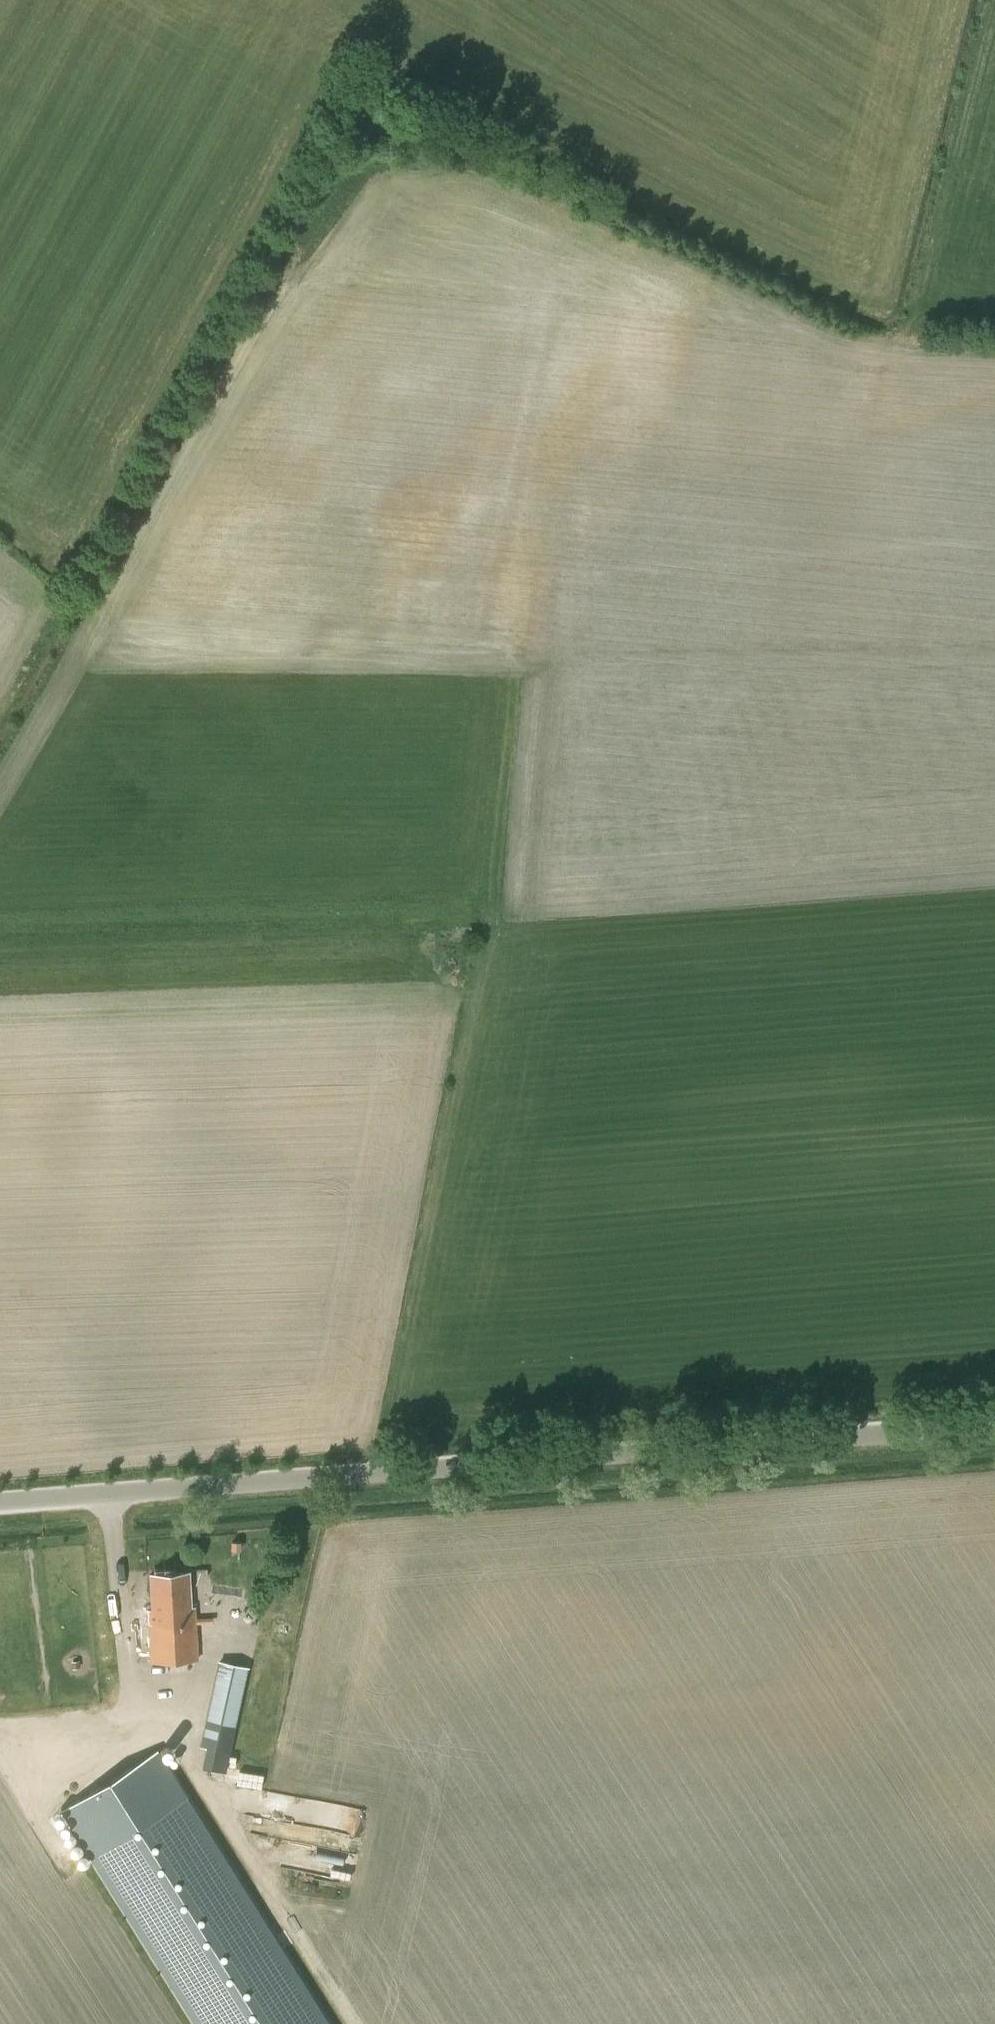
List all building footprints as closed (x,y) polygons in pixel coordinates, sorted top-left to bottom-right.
[(192,1607),(190,1572),(150,1574),(152,1609),(149,1610),(152,1661),(198,1659),(196,1607),(192,1607)] [(225,1773),(230,1755),(250,1666),(219,1659),(199,1746),(206,1748),(202,1767),(225,1773)] [(62,1810),(98,1869),(196,2023),(330,2023),(182,1788),(158,1750),(62,1810)] [(258,1792),(253,1814),(271,1818),(275,1795),(258,1792)] [(273,1822),(362,1833),(365,1806),(277,1795),(273,1822)]
